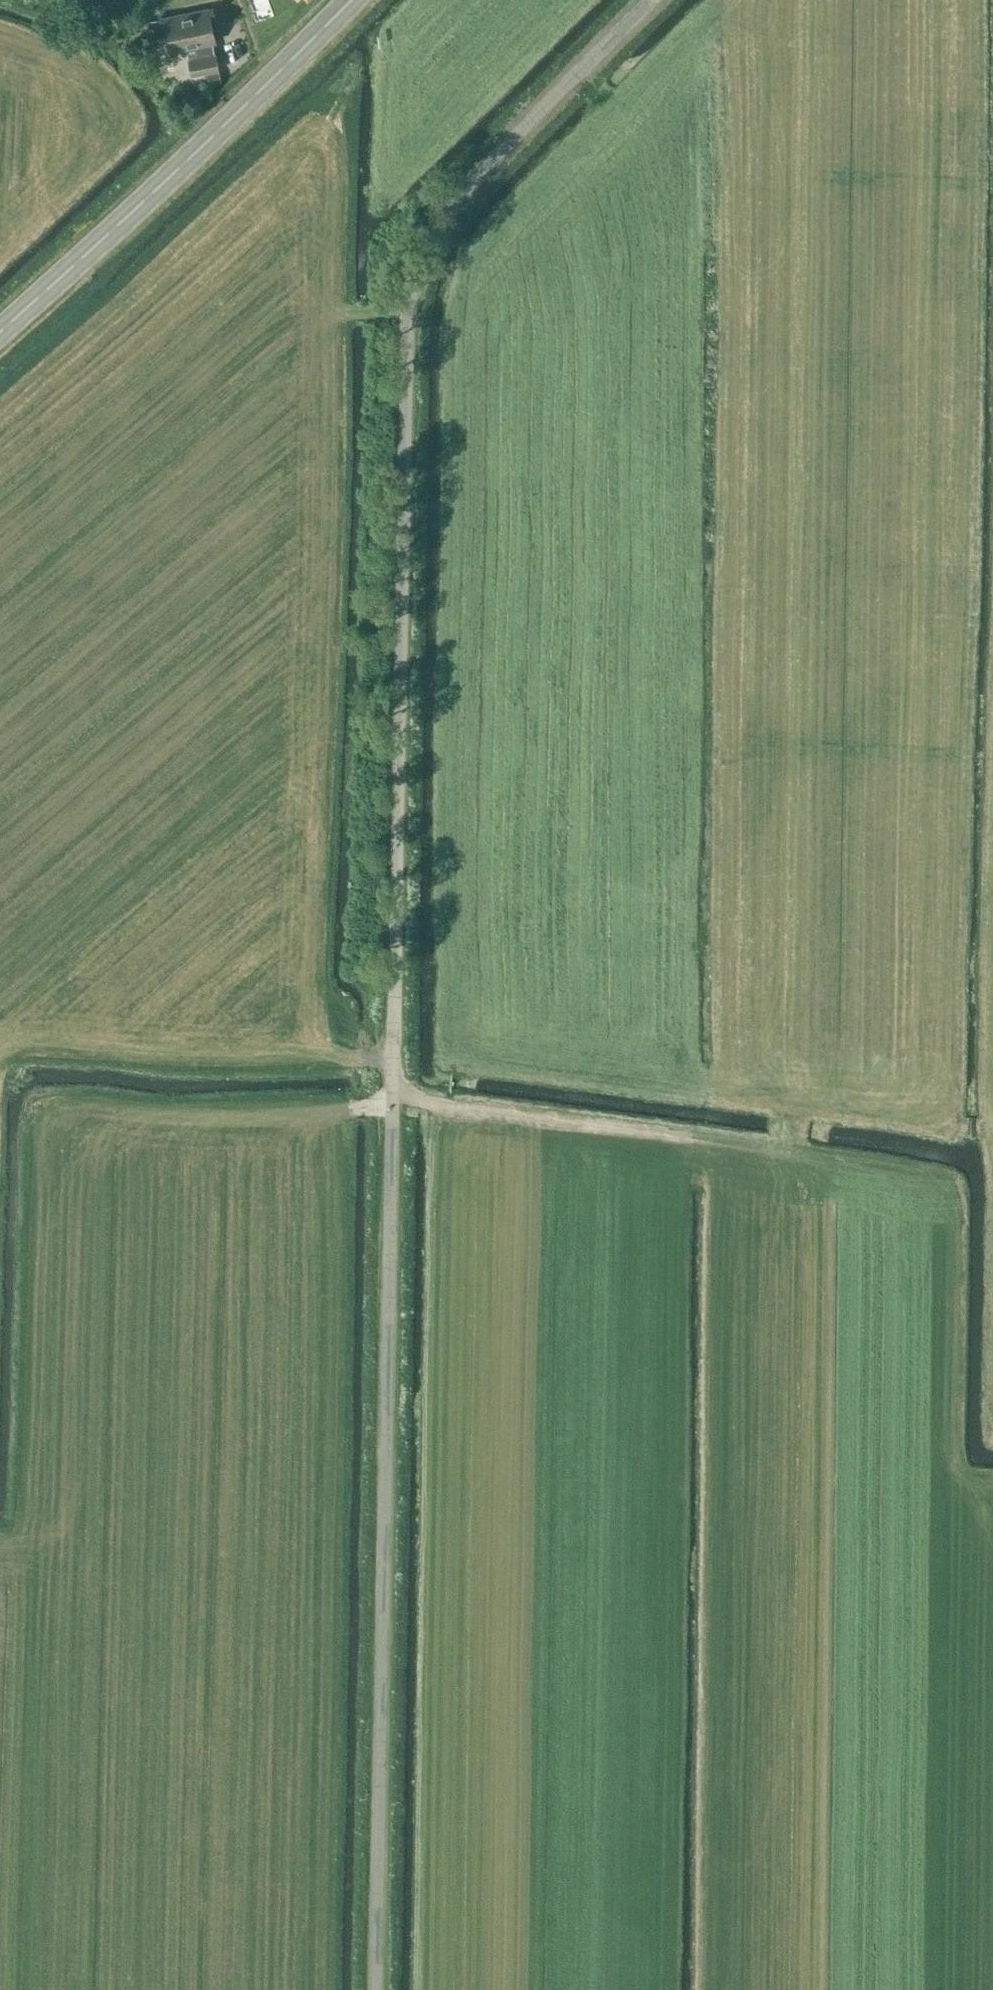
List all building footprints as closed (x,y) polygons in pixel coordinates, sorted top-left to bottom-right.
[(254,20),(273,13),(268,0),(247,0),(254,20)] [(188,59),(191,74),(206,71),(214,70),(218,69),(220,69),(216,53),(215,53),(213,41),(215,41),(209,8),(163,17),(170,50),(187,47),(189,59),(188,59)] [(214,70),(206,71),(209,83),(221,81),(218,69),(215,70),(214,70)]
